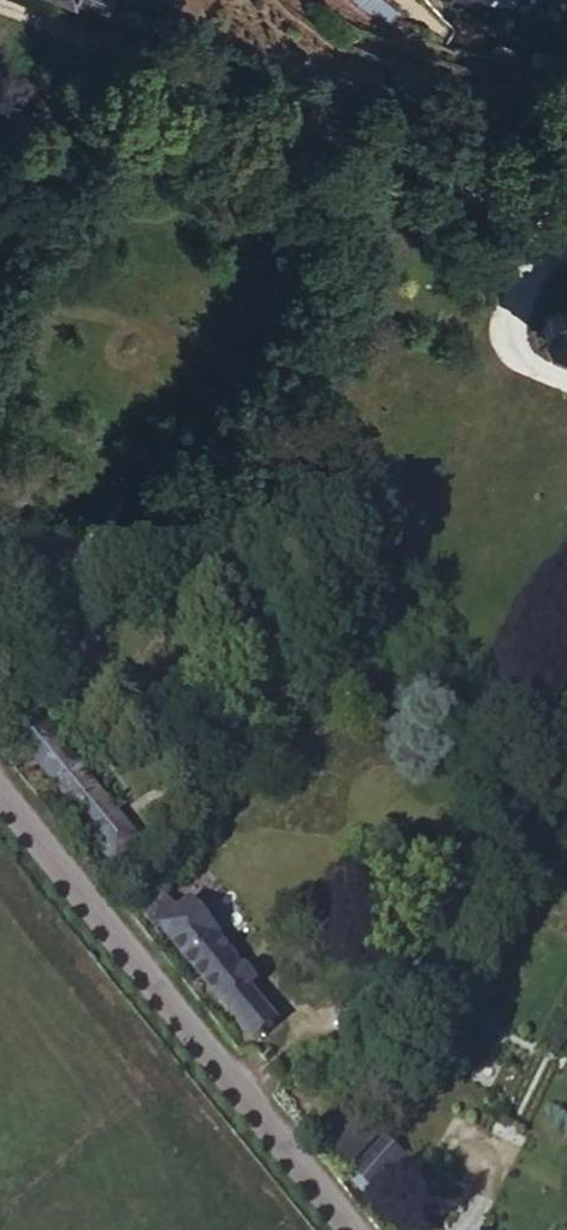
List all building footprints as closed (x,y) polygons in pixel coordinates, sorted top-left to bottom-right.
[(102,12),(107,0),(74,0),(102,12)] [(117,12),(132,19),(142,0),(123,0),(117,12)] [(357,11),(387,26),(394,16),(373,0),(368,0),(367,0),(343,0),(357,11)] [(453,7),(482,20),(486,12),(499,18),(506,0),(456,0),(453,7)] [(521,67),(523,52),(493,48),(491,64),(521,67)] [(562,315),(557,313),(546,317),(541,330),(546,343),(559,350),(566,346),(566,304),(562,315)] [(32,716),(12,733),(92,830),(87,833),(112,866),(137,846),(32,716)] [(563,848),(552,873),(566,879),(566,850),(565,849),(563,848)] [(164,894),(141,914),(158,936),(163,931),(254,1041),(274,1026),(247,992),(251,988),(255,986),(217,939),(220,936),(194,904),(182,914),(164,894)] [(247,992),(274,1026),(278,1022),(251,988),(247,992)] [(325,1146),(349,1169),(353,1165),(374,1144),(356,1127),(350,1121),(345,1115),(320,1141),(325,1146)] [(366,1115),(356,1127),(374,1144),(384,1133),(366,1115)] [(384,1139),(356,1169),(373,1185),(401,1155),(384,1139)]
